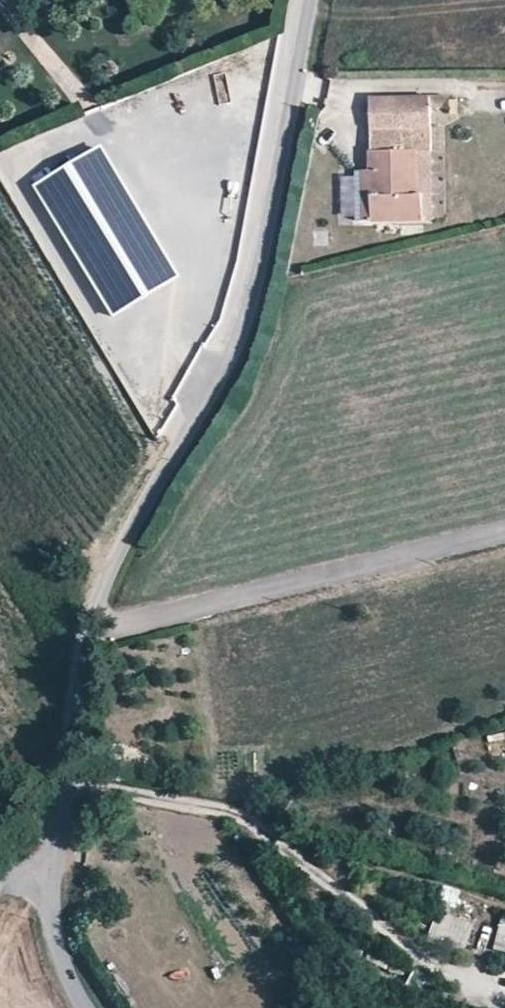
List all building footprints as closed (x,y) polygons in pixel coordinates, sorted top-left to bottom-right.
[(371,97),(370,127),(429,127),(429,108),(429,97),(371,97)] [(445,108),(445,97),(429,97),(429,108),(445,108)] [(416,151),(430,151),(429,127),(370,127),(369,151),(416,151)] [(100,149),(36,186),(114,315),(175,277),(100,149)] [(362,170),(362,221),(371,220),(370,223),(422,222),(422,195),(417,195),(416,151),(369,151),(369,171),(362,170)] [(455,909),(460,889),(441,885),(437,905),(455,909)] [(435,910),(425,941),(462,953),(472,922),(435,910)] [(491,948),(504,952),(504,916),(501,915),(491,948)]
